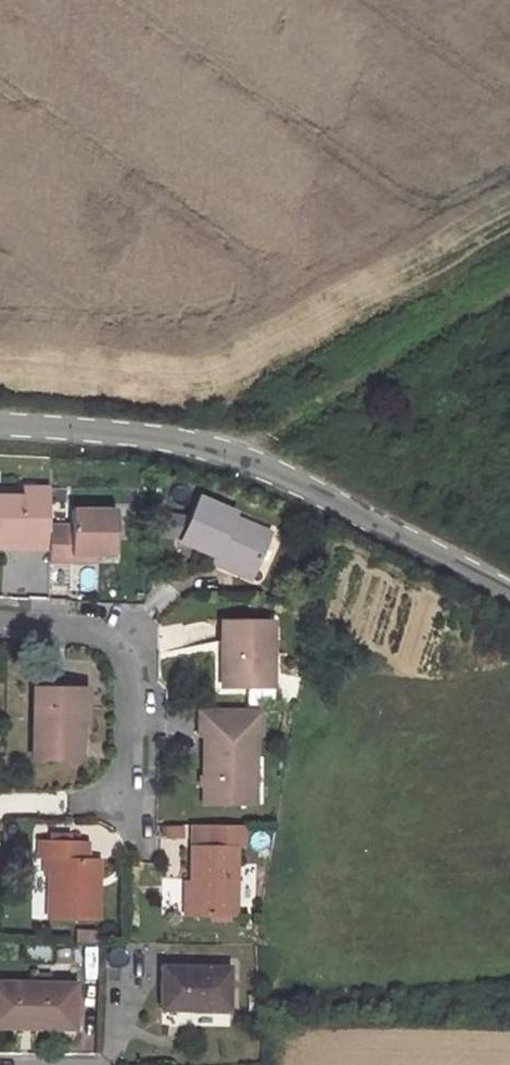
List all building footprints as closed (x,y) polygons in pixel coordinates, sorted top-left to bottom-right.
[(47,487),(20,486),(20,494),(0,494),(0,538),(19,538),(19,545),(47,545),(47,525),(47,487)] [(233,512),(197,497),(179,538),(215,553),(252,570),(268,533),(231,517),(233,512)] [(111,510),(69,509),(68,525),(47,525),(47,545),(47,560),(71,560),(71,552),(91,552),(111,552),(111,510)] [(71,552),(71,560),(91,560),(91,552),(71,552)] [(249,577),(252,570),(215,553),(211,561),(249,577)] [(271,688),(271,624),(222,624),(221,688),(271,688)] [(75,694),(31,693),(30,762),(77,762),(77,728),(75,728),(75,694)] [(85,694),(75,694),(75,728),(77,728),(84,728),(85,694)] [(203,735),(201,805),(246,805),(247,758),(254,759),(254,737),(259,737),(259,711),(197,710),(197,735),(203,735)] [(253,805),(254,759),(247,758),(246,805),(253,805)] [(246,829),(211,829),(211,849),(193,849),(193,884),(193,916),(238,916),(238,848),(246,848),(246,829)] [(87,841),(39,841),(39,860),(44,860),(49,860),(49,876),(49,920),(97,920),(98,857),(86,857),(87,841)] [(233,965),(165,964),(165,1007),(232,1007),(233,965)] [(73,985),(0,983),(0,1019),(31,1020),(31,1026),(73,1027),(74,985),(73,985)]
